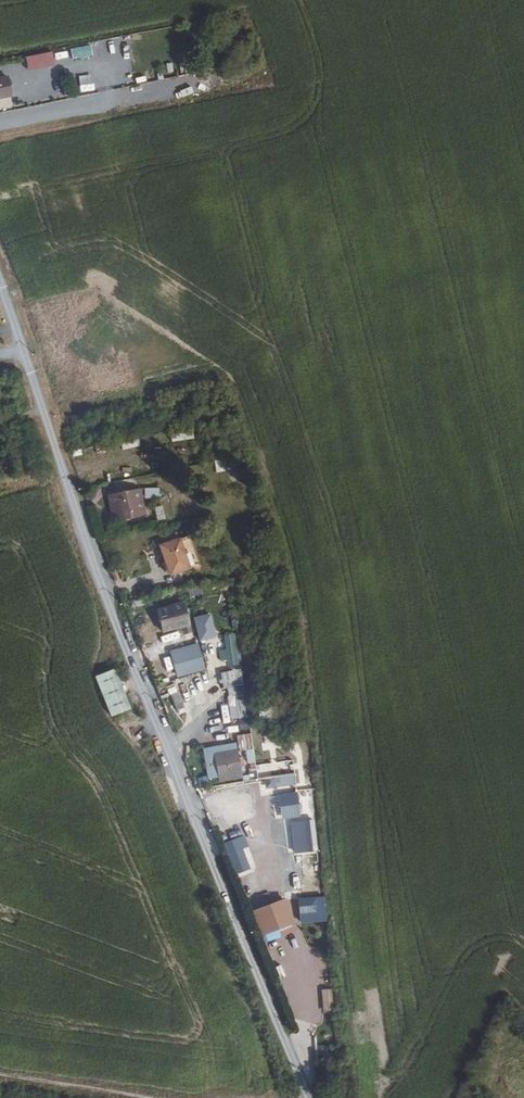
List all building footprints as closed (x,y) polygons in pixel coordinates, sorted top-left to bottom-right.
[(98,53),(118,51),(117,40),(97,42),(98,53)] [(73,59),(92,55),(90,44),(71,48),(73,59)] [(53,64),(50,51),(24,56),(26,69),(53,64)] [(49,81),(37,83),(39,95),(51,94),(49,81)] [(131,511),(132,517),(145,514),(139,488),(108,495),(113,516),(131,511)] [(145,497),(159,497),(159,488),(145,488),(145,497)] [(155,506),(158,520),(166,518),(163,505),(155,506)] [(114,521),(132,517),(131,511),(113,516),(114,521)] [(157,545),(168,574),(201,564),(196,550),(189,553),(183,537),(157,545)] [(262,552),(260,543),(251,545),(254,554),(262,552)] [(188,602),(160,605),(164,641),(192,638),(188,602)] [(199,640),(216,638),(212,613),(195,616),(199,640)] [(220,663),(238,663),(236,633),(224,634),(225,649),(220,650),(220,663)] [(199,643),(170,650),(177,677),(206,670),(199,643)] [(161,664),(156,665),(160,681),(166,679),(161,664)] [(111,670),(93,678),(107,715),(126,708),(111,670)] [(222,671),(223,688),(228,688),(229,706),(235,706),(235,717),(239,716),(240,730),(247,729),(243,670),(222,671)] [(174,681),(166,684),(173,700),(180,697),(174,681)] [(252,733),(238,734),(239,750),(247,750),(248,768),(254,767),(252,733)] [(234,735),(203,738),(205,768),(214,768),(213,748),(226,747),(225,743),(235,743),(234,735)] [(214,768),(237,766),(235,743),(225,743),(226,747),(213,748),(214,768)] [(259,778),(260,791),(296,787),(295,774),(259,778)] [(207,776),(197,778),(199,787),(209,784),(207,776)] [(215,792),(217,798),(233,794),(232,788),(215,792)] [(279,794),(281,816),(299,816),(298,793),(279,794)] [(231,817),(217,821),(222,839),(237,835),(231,817)] [(279,838),(293,838),(292,821),(278,822),(279,838)] [(250,869),(243,848),(248,846),(244,835),(225,842),(236,874),(250,869)] [(283,859),(299,857),(298,850),(282,852),(283,859)] [(257,879),(242,885),(247,897),(262,892),(257,879)] [(286,889),(286,898),(300,898),(299,888),(286,889)] [(326,896),(299,897),(300,923),(327,922),(326,896)] [(264,941),(295,929),(284,900),(254,911),(264,941)]
